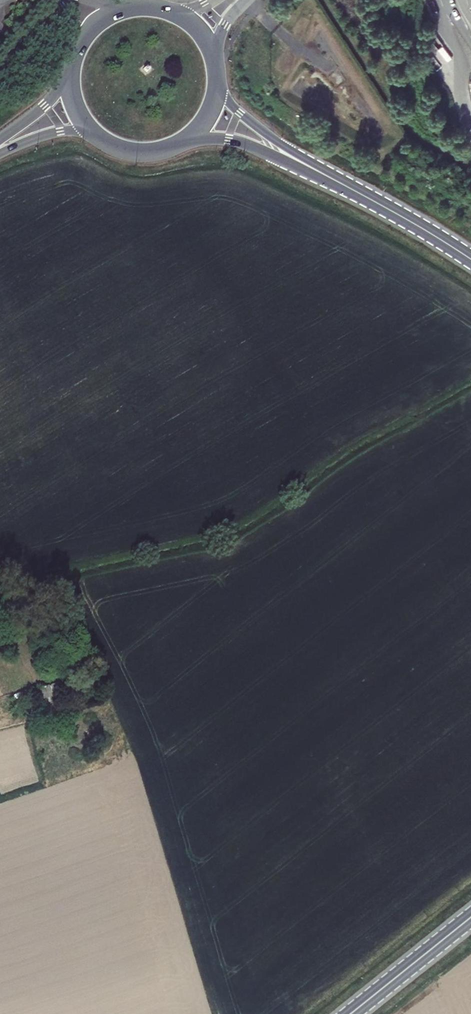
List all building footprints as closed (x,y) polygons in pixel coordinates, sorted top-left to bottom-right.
[(65,684),(58,686),(60,694),(68,691),(65,684)] [(39,693),(40,698),(45,697),(47,702),(59,698),(56,687),(39,693)]
